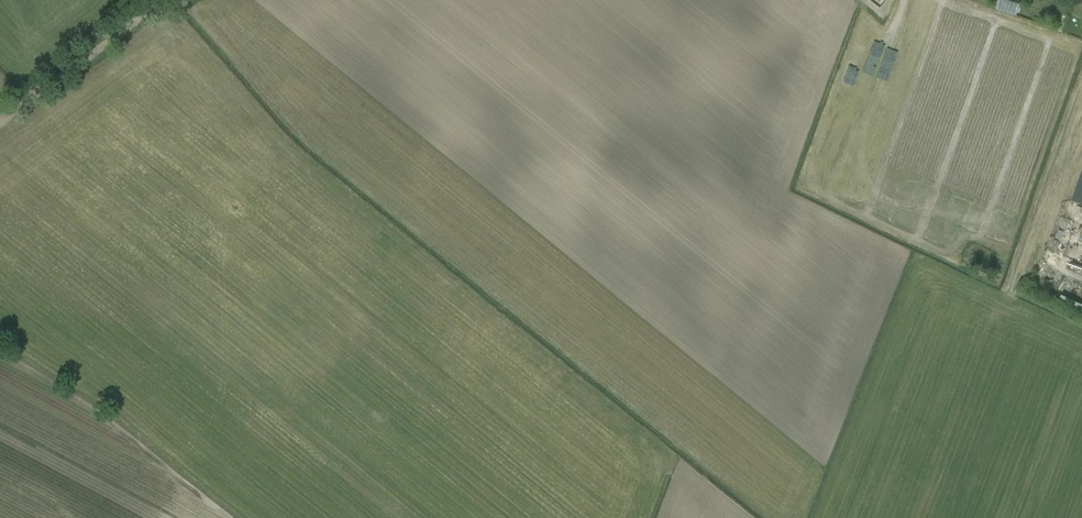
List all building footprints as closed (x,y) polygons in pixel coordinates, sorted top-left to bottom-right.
[(999,1),(996,9),(1016,16),(1019,7),(999,1)] [(1071,15),(1064,32),(1078,37),(1081,25),(1081,19),(1071,15)] [(1072,201),(1081,205),(1081,173),(1072,201)] [(1062,295),(1059,301),(1081,312),(1081,305),(1062,295)]
